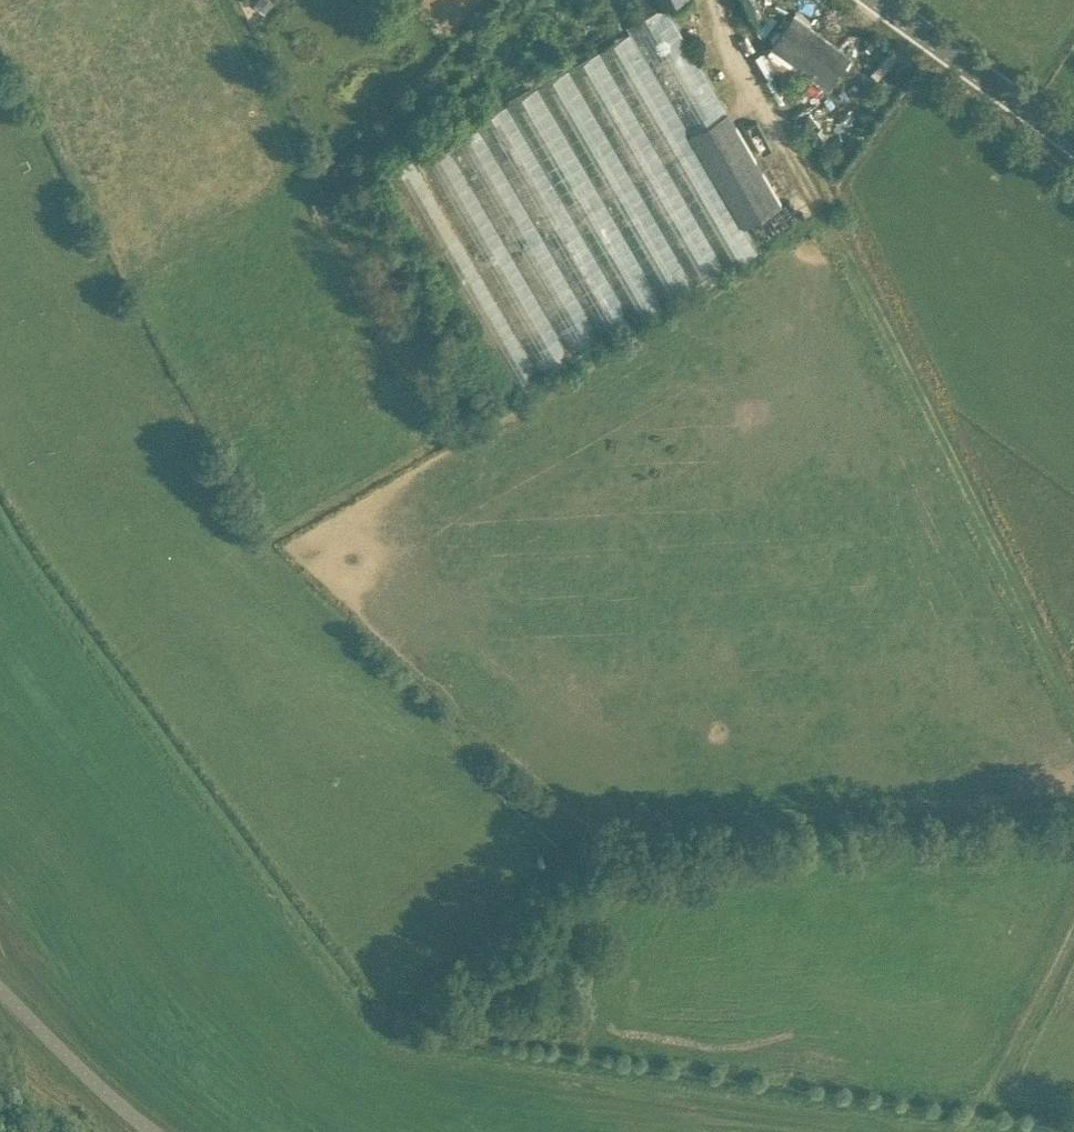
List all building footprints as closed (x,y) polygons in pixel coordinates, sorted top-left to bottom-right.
[(274,0),(256,0),(254,2),(265,11),(274,0)] [(669,0),(639,0),(644,12),(628,22),(633,31),(688,131),(725,109),(665,2),(669,0)] [(829,84),(851,55),(793,13),(772,42),(774,42),(763,57),(791,80),(803,64),(829,84)] [(739,226),(742,224),(776,202),(725,109),(688,131),(633,31),(383,177),(507,389),(752,248),(739,226)]
